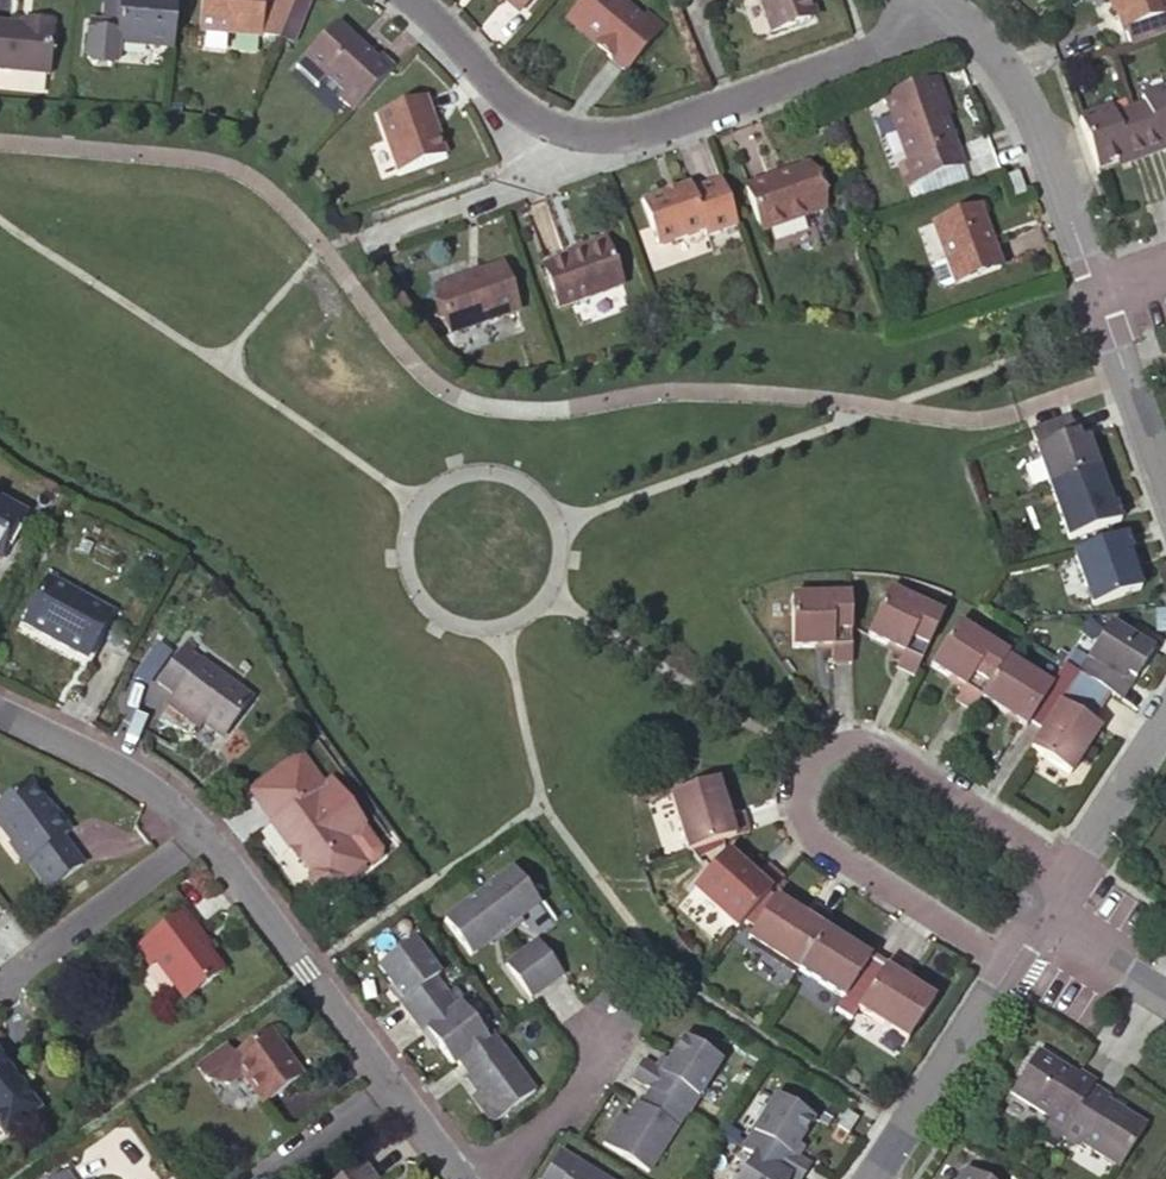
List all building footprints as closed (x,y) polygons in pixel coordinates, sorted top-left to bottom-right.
[(93,72),(110,72),(117,67),(117,49),(173,53),(177,2),(137,0),(119,0),(119,6),(117,30),(104,29),(89,29),(87,65),(93,72)] [(199,29),(262,33),(265,0),(201,0),(199,29)] [(282,35),(296,0),(265,0),(262,33),(282,35)] [(567,19),(590,42),(593,38),(600,44),(597,47),(624,71),(661,29),(646,15),(640,20),(618,0),(584,0),(567,19)] [(809,21),(801,0),(759,0),(771,34),(809,21)] [(809,21),(816,19),(810,0),(801,0),(809,21)] [(1122,47),(1164,32),(1158,15),(1160,14),(1155,0),(1107,0),(1111,11),(1107,12),(1114,30),(1116,29),(1122,47)] [(119,6),(105,5),(104,29),(117,30),(119,6)] [(338,97),(352,111),(395,66),(381,52),(376,57),(337,21),(304,54),(343,92),(338,97)] [(21,34),(0,32),(0,76),(51,79),(54,29),(30,27),(29,35),(21,34)] [(22,27),(21,34),(29,35),(30,27),(22,27)] [(935,79),(882,99),(905,163),(897,166),(904,186),(959,165),(936,100),(942,98),(935,79)] [(1123,113),(1140,159),(1155,154),(1153,149),(1165,144),(1165,87),(1134,99),(1137,107),(1123,113)] [(423,96),(376,112),(397,172),(445,156),(436,129),(432,131),(427,115),(430,115),(423,96)] [(1105,109),(1072,120),(1091,171),(1105,166),(1122,160),(1123,165),(1140,159),(1123,113),(1107,117),(1105,109)] [(1155,154),(1165,150),(1165,144),(1153,149),(1155,154)] [(1122,160),(1105,166),(1107,172),(1123,165),(1122,160)] [(745,191),(761,234),(822,212),(806,169),(745,191)] [(1012,202),(1024,199),(1016,177),(1003,180),(1012,202)] [(736,228),(719,180),(690,192),(687,185),(641,202),(658,248),(703,232),(706,238),(736,228)] [(974,209),(969,211),(982,247),(987,245),(974,209)] [(982,247),(969,211),(931,225),(945,263),(934,268),(931,274),(936,288),(943,291),(997,270),(987,245),(982,247)] [(570,259),(608,245),(606,240),(569,254),(570,259)] [(623,285),(608,245),(570,259),(546,268),(560,308),(623,285)] [(505,266),(438,289),(453,333),(520,310),(505,266)] [(1067,429),(1029,442),(1067,548),(1117,531),(1112,512),(1107,514),(1084,448),(1075,451),(1067,429)] [(0,501),(0,558),(6,561),(29,517),(0,501)] [(1122,542),(1072,560),(1089,613),(1136,596),(1124,560),(1128,558),(1122,542)] [(51,581),(29,624),(92,658),(116,614),(51,581)] [(898,668),(915,677),(946,617),(892,590),(870,635),(905,653),(898,668)] [(854,662),(853,594),(794,594),(795,644),(833,644),(834,662),(854,662)] [(983,700),(1009,660),(1011,657),(962,624),(933,668),(967,689),(957,704),(974,714),(983,700)] [(1127,680),(1136,687),(1154,659),(1111,632),(1082,678),(1113,698),(1115,699),(1127,680)] [(190,646),(186,651),(193,656),(196,652),(190,646)] [(193,656),(186,651),(162,684),(178,697),(171,707),(190,721),(195,714),(207,723),(227,737),(255,701),(193,656)] [(1046,732),(1082,678),(1066,668),(1053,689),(1009,660),(983,700),(1028,729),(1033,723),(1046,732)] [(1096,726),(1113,698),(1082,678),(1046,732),(1034,751),(1074,777),(1098,739),(1090,734),(1096,726)] [(1115,699),(1124,706),(1136,687),(1127,680),(1115,699)] [(195,714),(190,721),(201,729),(207,723),(195,714)] [(1103,732),(1096,726),(1090,734),(1098,739),(1103,732)] [(359,888),(359,880),(377,864),(385,864),(394,857),(395,848),(334,780),(328,786),(301,755),(255,797),(284,830),(282,832),(303,857),(306,854),(314,863),(326,876),(324,884),(338,899),(346,899),(359,888)] [(672,799),(691,857),(754,837),(747,817),(733,821),(720,784),(672,799)] [(48,810),(33,789),(0,812),(0,829),(15,849),(11,851),(26,871),(29,869),(49,896),(83,872),(64,844),(71,838),(56,818),(55,819),(51,822),(45,811),(48,810)] [(55,819),(48,810),(45,811),(51,822),(55,819)] [(306,854),(303,857),(311,865),(314,863),(306,854)] [(744,932),(787,884),(772,871),(763,879),(732,855),(698,893),(744,932)] [(548,913),(519,874),(448,925),(478,964),(500,948),(506,951),(515,936),(548,913)] [(829,935),(837,923),(821,912),(811,924),(778,903),(751,946),(801,979),(829,935)] [(224,966),(208,942),(203,934),(206,932),(188,906),(138,941),(151,958),(157,954),(185,993),(224,966)] [(203,934),(208,942),(211,940),(206,932),(203,934)] [(829,935),(801,979),(842,1005),(834,1019),(850,1028),(858,1016),(886,972),(852,950),(829,935)] [(420,946),(385,973),(462,1076),(465,1073),(487,1102),(480,1108),(501,1135),(546,1101),(513,1058),(509,1062),(469,1011),(464,1014),(443,986),(447,982),(420,946)] [(886,972),(889,968),(854,946),(852,950),(886,972)] [(546,948),(513,973),(534,1002),(568,976),(546,948)] [(912,969),(895,958),(889,968),(886,972),(858,1016),(905,1047),(932,1004),(903,985),(912,969)] [(229,1043),(200,1063),(209,1075),(232,1079),(246,1068),(268,1097),(305,1070),(272,1026),(235,1052),(229,1043)] [(618,1159),(649,1178),(674,1178),(696,1144),(692,1142),(736,1071),(696,1046),(674,1082),(654,1070),(642,1090),(661,1102),(642,1133),(636,1130),(618,1159)] [(1094,1091),(1097,1086),(1081,1075),(1079,1080),(1039,1054),(1014,1094),(1052,1120),(1050,1124),(1066,1134),(1094,1091)] [(6,1141),(42,1117),(0,1058),(0,1132),(6,1141)] [(1066,1134),(1063,1138),(1079,1149),(1082,1145),(1121,1170),(1148,1131),(1108,1106),(1110,1102),(1094,1091),(1066,1134)] [(814,1171),(809,1168),(815,1157),(831,1132),(791,1106),(757,1161),(768,1168),(761,1178),(827,1178),(814,1171)] [(847,1113),(840,1125),(855,1134),(862,1124),(847,1113)] [(333,1178),(374,1178),(373,1177),(378,1173),(365,1156),(333,1178)] [(809,1168),(814,1171),(820,1161),(815,1157),(809,1168)] [(571,1163),(561,1178),(597,1178),(571,1163)]
